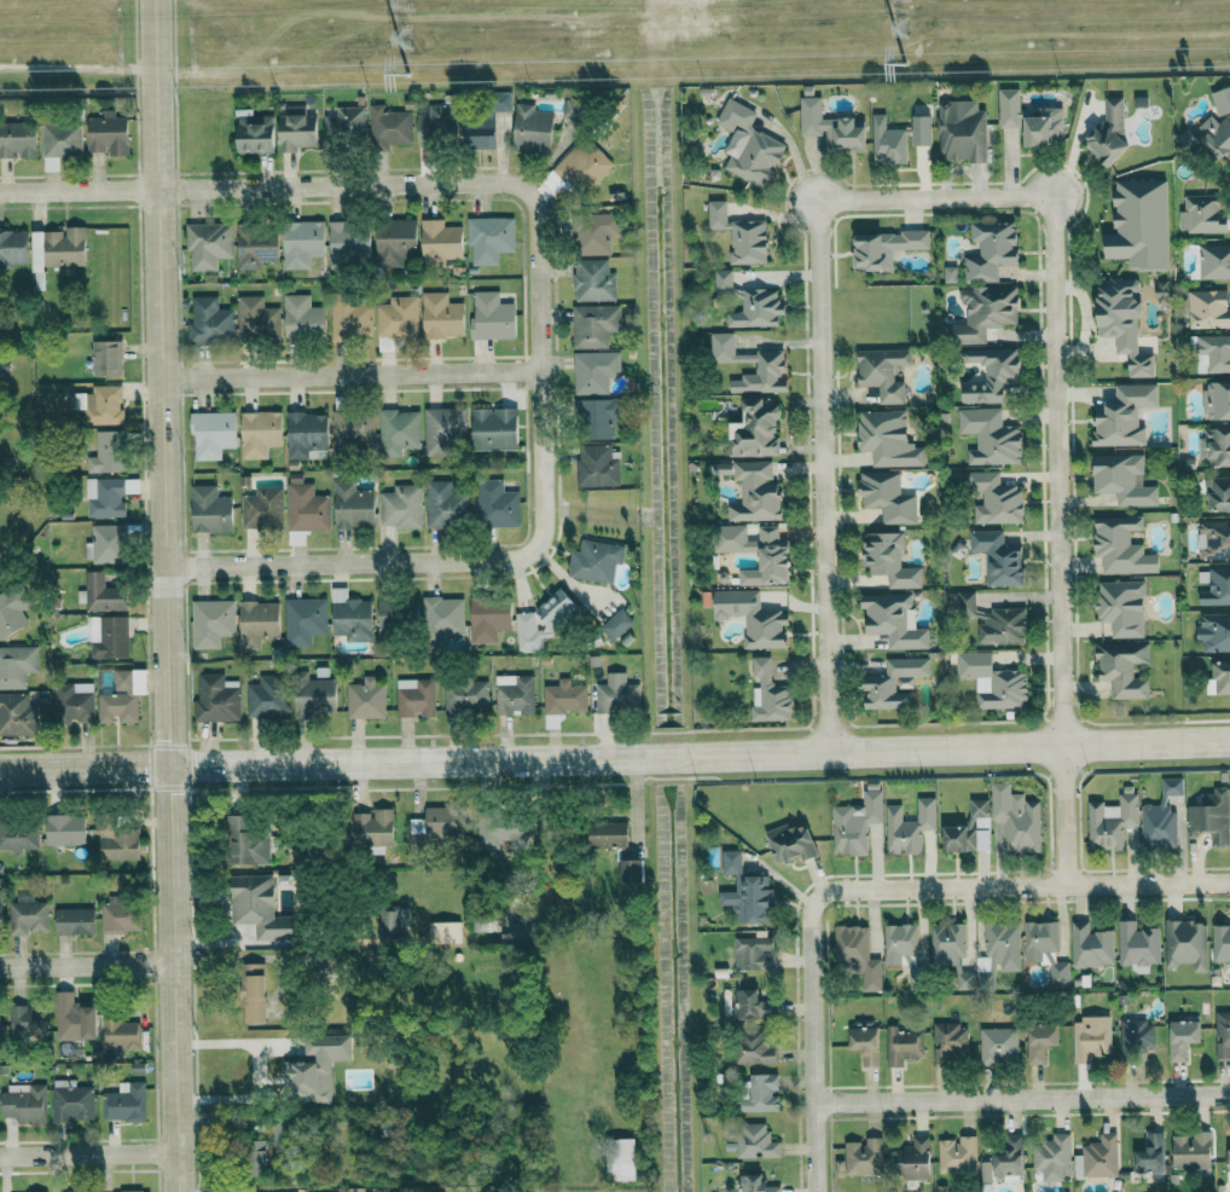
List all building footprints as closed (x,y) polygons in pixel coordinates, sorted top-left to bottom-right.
[(1211,92),(1218,116),(1229,112),(1229,87),(1211,92)] [(1019,88),(999,89),(1000,128),(1020,127),(1019,88)] [(513,91),(493,92),(494,112),(514,111),(513,91)] [(801,135),(825,135),(826,150),(866,150),(865,126),(856,126),(855,117),(837,117),(837,118),(822,118),(821,97),(800,97),(801,135)] [(1105,97),(1105,129),(1087,129),(1087,150),(1098,150),(1098,163),(1124,163),(1123,97),(1105,97)] [(757,111),(728,99),(717,124),(734,131),(725,152),(730,154),(724,169),(766,187),(785,143),(750,127),(757,111)] [(987,161),(987,111),(978,111),(978,101),(939,101),(939,161),(987,161)] [(534,111),(534,104),(516,103),(514,152),(550,153),(552,112),(534,111)] [(389,145),(413,144),(412,111),(384,111),(384,104),(370,104),(371,151),(389,151),(389,145)] [(418,114),(418,144),(458,144),(457,104),(428,105),(428,114),(418,114)] [(365,106),(338,107),(338,115),(324,116),(325,145),(367,144),(365,106)] [(279,153),(298,152),(298,147),(317,146),(316,116),(306,116),(305,107),(297,108),(297,114),(278,115),(279,153)] [(1064,108),(1038,107),(1038,111),(1021,110),(1020,128),(1025,129),(1025,145),(1063,146),(1064,108)] [(127,117),(115,117),(115,109),(102,110),(102,117),(87,117),(88,152),(107,152),(107,156),(128,156),(127,117)] [(931,116),(912,116),(912,128),(886,129),(886,114),(872,114),(873,163),(907,162),(907,135),(912,135),(912,146),(932,145),(931,116)] [(1229,151),(1229,124),(1224,118),(1219,123),(1210,115),(1191,133),(1219,162),(1229,151)] [(237,154),(274,153),(273,116),(236,116),(237,154)] [(496,148),(496,118),(464,117),(464,147),(496,148)] [(36,122),(0,122),(0,158),(13,158),(13,156),(36,156),(36,122)] [(42,156),(82,157),(82,124),(43,123),(42,156)] [(584,196),(613,164),(583,136),(554,168),(584,196)] [(1169,270),(1167,180),(1114,181),(1116,233),(1104,233),(1105,259),(1129,259),(1129,271),(1169,270)] [(1219,194),(1183,195),(1184,211),(1179,211),(1179,233),(1227,231),(1226,215),(1219,215),(1219,194)] [(731,264),(767,264),(766,220),(727,221),(727,200),(709,201),(709,229),(731,228),(731,264)] [(611,234),(617,234),(617,214),(573,213),(572,255),(611,255),(611,234)] [(499,265),(499,253),(515,252),(514,217),(468,218),(468,245),(472,245),(473,266),(499,265)] [(417,257),(416,219),(377,219),(377,267),(403,266),(402,258),(417,257)] [(423,265),(446,264),(446,259),(463,259),(463,226),(444,227),(444,220),(422,220),(423,265)] [(191,271),(217,270),(217,258),(233,258),(233,222),(186,223),(186,251),(191,251),(191,271)] [(971,223),(971,242),(980,241),(980,256),(964,256),(965,282),(999,281),(998,266),(1018,265),(1017,222),(971,223)] [(370,223),(330,225),(331,257),(371,255),(370,223)] [(277,225),(237,227),(239,270),(262,269),(261,261),(279,261),(277,225)] [(85,227),(64,227),(64,231),(32,231),(32,272),(44,272),(44,266),(62,266),(62,272),(73,272),(73,265),(85,265),(85,227)] [(28,229),(0,229),(0,266),(28,265),(28,229)] [(930,249),(930,232),(854,233),(855,270),(893,270),(893,249),(930,249)] [(1199,245),(1199,279),(1229,278),(1229,245),(1199,245)] [(616,301),(616,273),(609,273),(609,259),(574,260),(574,301),(616,301)] [(944,282),(957,283),(957,267),(945,266),(944,282)] [(732,289),(732,270),(715,270),(716,296),(742,296),(743,312),(727,313),(727,327),(779,326),(779,316),(786,316),(785,303),(778,304),(778,289),(732,289)] [(1129,376),(1154,378),(1155,355),(1137,354),(1140,303),(1138,303),(1139,280),(1104,278),(1104,288),(1098,288),(1096,313),(1100,313),(1099,337),(1116,338),(1115,354),(1130,355),(1129,376)] [(1018,286),(960,288),(960,303),(967,303),(968,324),(947,324),(948,345),(987,343),(986,327),(1019,325),(1018,286)] [(1229,328),(1229,309),(1228,309),(1227,290),(1188,291),(1189,329),(1229,328)] [(516,338),(516,303),(500,303),(500,291),(474,291),(474,318),(470,318),(470,339),(516,338)] [(423,292),(423,337),(464,338),(465,303),(448,303),(448,293),(423,292)] [(310,294),(284,295),(285,341),(327,339),(326,307),(311,307),(310,294)] [(235,343),(234,309),(218,309),(217,296),(192,296),(193,324),(187,324),(188,343),(235,343)] [(280,308),(264,308),(263,296),(238,296),(239,342),(280,342),(280,308)] [(332,339),(373,338),(372,296),(331,297),(332,339)] [(377,338),(418,337),(418,296),(389,296),(389,304),(377,304),(377,338)] [(573,305),(573,349),(609,349),(609,331),(621,331),(621,306),(573,305)] [(734,333),(711,334),(711,363),(757,362),(756,355),(735,355),(734,333)] [(1197,373),(1229,373),(1229,336),(1196,336),(1197,373)] [(122,341),(92,342),(92,377),(123,376),(122,341)] [(962,403),(1006,402),(1005,382),(1019,382),(1019,348),(965,349),(966,364),(985,363),(985,383),(962,383),(962,403)] [(879,404),(905,403),(905,381),(895,382),(894,366),(912,365),(912,349),(858,350),(859,386),(879,386),(879,404)] [(730,393),(787,392),(787,379),(779,379),(779,372),(785,372),(784,350),(757,350),(757,374),(741,374),(741,380),(730,380),(730,393)] [(575,395),(606,394),(605,376),(621,376),(621,352),(574,353),(575,395)] [(1204,382),(1205,420),(1229,420),(1229,382),(1204,382)] [(1096,446),(1146,445),(1146,427),(1139,427),(1138,407),(1158,407),(1157,384),(1116,385),(1116,405),(1095,406),(1096,446)] [(124,424),(124,410),(121,410),(121,385),(92,386),(93,393),(74,393),(74,410),(84,410),(84,425),(124,424)] [(616,439),(614,399),(578,400),(579,440),(616,439)] [(730,456),(779,456),(778,406),(771,406),(771,399),(744,399),(744,423),(729,423),(730,456)] [(958,409),(959,434),(976,433),(977,449),(968,449),(968,465),(1022,464),(1021,425),(1002,426),(1001,407),(958,409)] [(425,408),(425,455),(453,454),(453,439),(468,439),(467,408),(425,408)] [(473,450),(518,450),(517,409),(491,410),(491,408),(473,408),(473,450)] [(420,410),(380,411),(380,457),(402,457),(401,449),(421,449),(420,410)] [(873,467),(924,466),(924,445),(907,446),(907,410),(859,411),(859,451),(873,451),(873,467)] [(236,412),(190,413),(190,434),(195,434),(195,460),(221,460),(221,448),(236,448),(236,412)] [(241,459),(267,459),(267,446),(282,446),(282,412),(241,412),(241,459)] [(375,447),(374,412),(332,413),(333,453),(352,453),(352,447),(375,447)] [(287,459),(315,459),(315,453),(327,453),(327,413),(287,413),(287,459)] [(1207,458),(1207,467),(1229,466),(1229,428),(1200,429),(1201,458),(1207,458)] [(87,473),(123,472),(122,431),(96,432),(96,456),(87,456),(87,473)] [(578,487),(620,486),(620,459),(612,459),(612,445),(577,446),(578,487)] [(1144,454),(1094,455),(1095,493),(1117,492),(1117,506),(1158,505),(1157,485),(1134,486),(1134,474),(1145,474),(1144,454)] [(781,520),(780,481),(773,481),(773,461),(733,462),(734,480),(741,480),(742,505),(728,505),(729,521),(781,520)] [(713,474),(733,475),(733,464),(713,463),(713,474)] [(1000,471),(966,472),(967,491),(983,491),(983,505),(974,505),(974,524),(1024,523),(1023,486),(1000,487),(1000,471)] [(882,524),(916,524),(916,496),(900,496),(900,472),(861,473),(861,508),(882,507),(882,524)] [(287,530),(330,531),(330,495),(314,495),(314,483),(302,483),(302,473),(289,473),(287,530)] [(125,478),(86,478),(86,517),(126,516),(126,498),(125,498),(125,478)] [(1229,512),(1229,478),(1208,479),(1208,513),(1229,512)] [(503,479),(477,479),(478,528),(520,527),(519,491),(503,491),(503,479)] [(375,528),(374,490),(355,491),(355,480),(334,481),(335,529),(375,528)] [(450,480),(426,481),(427,527),(468,526),(468,495),(451,495),(450,480)] [(380,492),(380,528),(422,527),(422,484),(393,485),(393,492),(380,492)] [(192,533),(233,532),(232,496),(217,497),(217,485),(191,485),(192,533)] [(241,495),(242,531),(284,530),(283,488),(255,489),(255,495),(241,495)] [(1103,573),(1159,573),(1159,555),(1144,555),(1144,544),(1130,544),(1130,530),(1143,530),(1143,517),(1095,517),(1095,557),(1103,557),(1103,573)] [(1199,522),(1200,560),(1229,559),(1229,521),(1199,522)] [(85,542),(85,562),(124,563),(124,525),(92,524),(92,542),(85,542)] [(715,552),(760,552),(760,569),(740,570),(740,585),(789,584),(789,541),(780,541),(779,526),(758,526),(758,541),(747,541),(747,525),(714,526),(715,552)] [(987,586),(1024,586),(1023,545),(1004,545),(1004,530),(969,531),(970,552),(986,552),(987,586)] [(888,589),(922,588),(921,567),(903,568),(902,533),(865,534),(865,575),(888,575),(888,589)] [(614,583),(616,563),(623,564),(625,544),(582,540),(580,551),(571,550),(568,578),(614,583)] [(1229,605),(1229,568),(1198,569),(1198,582),(1209,582),(1210,591),(1199,591),(1199,605),(1229,605)] [(104,571),(86,572),(86,611),(127,611),(127,587),(105,588),(104,571)] [(1145,637),(1144,582),(1098,583),(1099,621),(1112,621),(1112,638),(1145,637)] [(29,626),(22,609),(29,606),(20,586),(0,595),(0,638),(29,626)] [(346,642),(372,642),(373,600),(347,599),(347,588),(332,588),(332,635),(346,635),(346,642)] [(579,609),(561,588),(534,611),(553,632),(579,609)] [(714,591),(714,620),(729,620),(729,616),(744,616),(745,649),(786,648),(785,625),(789,625),(788,611),(760,611),(760,590),(714,591)] [(978,644),(1026,644),(1026,609),(976,610),(975,592),(958,592),(958,619),(978,619),(978,644)] [(888,650),(929,649),(928,628),(914,629),(913,594),(861,595),(862,610),(866,610),(867,635),(888,635),(888,650)] [(464,597),(423,598),(424,640),(465,640),(464,597)] [(327,598),(284,599),(285,647),(312,647),(312,635),(327,635),(327,598)] [(512,630),(510,599),(470,600),(471,644),(497,643),(496,631),(512,630)] [(236,636),(235,600),(192,601),(193,649),(220,649),(220,637),(236,636)] [(280,639),(279,602),(240,602),(241,649),(260,648),(260,639),(280,639)] [(601,627),(613,641),(635,623),(623,608),(601,627)] [(543,652),(543,633),(537,633),(536,612),(516,613),(517,652),(543,652)] [(1229,651),(1229,613),(1201,614),(1201,628),(1203,628),(1204,652),(1229,651)] [(90,617),(90,658),(129,658),(128,616),(90,617)] [(1149,699),(1149,679),(1134,679),(1134,663),(1149,663),(1149,643),(1098,644),(1099,680),(1112,680),(1112,699),(1149,699)] [(26,689),(26,673),(37,673),(37,646),(0,647),(0,689),(26,689)] [(977,708),(1028,707),(1027,670),(992,671),(992,652),(957,653),(957,678),(982,678),(983,692),(977,692),(977,708)] [(753,721),(792,720),(792,685),(772,686),(771,657),(754,657),(755,687),(752,687),(753,721)] [(864,709),(911,709),(911,692),(896,692),(896,677),(930,676),(930,658),(886,658),(886,675),(864,675),(864,709)] [(1229,694),(1229,662),(1213,662),(1213,680),(1207,680),(1207,695),(1229,694)] [(98,694),(99,723),(117,723),(138,723),(138,695),(146,695),(146,669),(114,670),(114,694),(98,694)] [(296,718),(314,718),(314,714),(336,713),(335,679),(309,680),(309,671),(295,672),(296,718)] [(596,685),(596,712),(641,711),(640,684),(627,684),(626,672),(607,672),(607,684),(596,685)] [(197,722),(240,721),(239,687),(223,688),(223,674),(196,674),(197,722)] [(247,684),(247,717),(285,717),(285,675),(259,675),(259,684),(247,684)] [(534,675),(496,676),(496,715),(534,714),(534,675)] [(386,718),(385,685),(375,685),(375,676),(363,676),(363,684),(347,684),(348,718),(386,718)] [(544,686),(545,729),(563,729),(562,711),(588,710),(587,685),(571,686),(571,678),(559,678),(559,685),(544,686)] [(435,679),(397,679),(397,717),(417,717),(435,717),(435,679)] [(489,710),(488,681),(444,682),(444,711),(489,710)] [(55,683),(55,725),(71,725),(71,721),(94,722),(94,683),(55,683)] [(37,735),(37,723),(50,723),(50,694),(39,694),(39,704),(30,704),(30,693),(0,693),(0,735),(37,735)] [(1183,777),(1162,778),(1162,795),(1183,794),(1183,777)] [(992,819),(1006,819),(1007,852),(1041,851),(1040,799),(1025,800),(1025,792),(1010,793),(1010,781),(991,782),(992,819)] [(832,806),(834,855),(868,853),(867,823),(882,823),(881,782),(869,782),(869,789),(863,789),(864,805),(832,806)] [(1228,787),(1213,787),(1213,793),(1202,793),(1202,804),(1187,805),(1188,837),(1198,837),(1198,830),(1211,829),(1212,846),(1229,846),(1229,829),(1228,787)] [(1089,800),(1089,849),(1123,849),(1123,825),(1139,825),(1138,793),(1119,793),(1119,805),(1104,805),(1104,800),(1089,800)] [(1176,847),(1177,811),(1167,811),(1168,795),(1161,795),(1160,804),(1142,804),(1141,847),(1176,847)] [(887,804),(887,852),(921,852),(921,830),(935,830),(935,797),(917,797),(917,820),(902,820),(902,804),(887,804)] [(944,851),(990,850),(989,799),(970,799),(970,825),(943,825),(944,851)] [(426,840),(462,839),(461,807),(425,807),(426,840)] [(393,809),(372,809),(372,814),(353,814),(353,845),(393,845),(393,809)] [(47,845),(85,844),(84,814),(46,815),(47,845)] [(139,859),(138,829),(114,830),(114,815),(98,816),(99,860),(139,859)] [(226,863),(275,863),(275,834),(252,834),(252,817),(226,817),(226,863)] [(39,851),(38,820),(0,821),(0,851),(39,851)] [(628,823),(589,822),(589,846),(628,847),(628,823)] [(818,855),(807,822),(788,829),(786,824),(767,831),(779,865),(801,857),(802,860),(818,855)] [(511,824),(477,824),(477,853),(511,852),(511,824)] [(1124,826),(1124,847),(1137,848),(1137,826),(1124,826)] [(723,875),(742,874),(741,850),(722,850),(723,875)] [(642,858),(621,859),(621,881),(643,881),(642,858)] [(231,923),(254,923),(254,941),(296,941),(296,916),(274,916),(274,875),(231,875),(231,923)] [(765,922),(766,906),(774,906),(774,888),(768,888),(769,875),(736,875),(736,891),(719,891),(719,904),(734,905),(734,922),(765,922)] [(101,933),(141,933),(141,898),(101,898),(101,933)] [(49,932),(48,901),(9,902),(10,933),(49,932)] [(380,934),(406,935),(406,906),(381,906),(380,934)] [(55,909),(55,934),(94,933),(93,908),(55,909)] [(1160,927),(1136,928),(1136,919),(1118,920),(1119,964),(1132,964),(1132,973),(1149,973),(1149,963),(1161,963),(1160,927)] [(1207,920),(1166,920),(1166,967),(1178,967),(1178,962),(1194,962),(1194,972),(1207,972),(1207,920)] [(461,921),(429,922),(430,944),(461,943),(461,921)] [(1057,921),(1024,921),(1025,963),(1050,962),(1050,985),(1069,985),(1069,961),(1058,961),(1057,921)] [(1114,965),(1113,930),(1089,930),(1089,921),(1072,921),(1073,966),(1114,965)] [(509,941),(536,942),(536,923),(510,922),(509,941)] [(1020,971),(1020,922),(985,923),(985,956),(977,956),(978,989),(995,989),(995,971),(1020,971)] [(885,923),(884,964),(906,964),(906,955),(917,955),(918,924),(885,923)] [(965,923),(931,923),(932,965),(955,964),(956,989),(973,988),(972,973),(961,974),(960,955),(966,955),(965,923)] [(881,958),(868,958),(868,925),(835,925),(835,972),(862,972),(862,990),(881,990),(881,958)] [(774,937),(735,936),(735,972),(774,972),(774,937)] [(264,963),(245,963),(246,983),(241,983),(242,1022),(265,1021),(264,963)] [(736,988),(737,1018),(768,1017),(768,987),(736,988)] [(77,1040),(76,990),(56,991),(57,1040),(77,1040)] [(10,1004),(9,1034),(42,1035),(43,1004),(10,1004)] [(1217,1061),(1229,1061),(1229,1011),(1216,1011),(1217,1061)] [(139,1047),(139,1021),(120,1022),(120,1014),(103,1014),(104,1048),(139,1047)] [(1073,1018),(1074,1062),(1092,1062),(1092,1054),(1112,1053),(1111,1017),(1073,1018)] [(1155,1021),(1119,1020),(1119,1048),(1155,1049),(1155,1021)] [(1200,1020),(1170,1021),(1171,1061),(1187,1061),(1187,1042),(1201,1042),(1200,1020)] [(933,1024),(935,1060),(968,1059),(967,1023),(933,1024)] [(1058,1046),(1058,1023),(1028,1023),(1029,1065),(1046,1065),(1045,1046),(1058,1046)] [(887,1066),(904,1066),(904,1058),(923,1057),(923,1030),(897,1031),(897,1025),(887,1025),(887,1066)] [(879,1066),(878,1026),(850,1027),(850,1049),(862,1048),(862,1067),(879,1066)] [(1018,1062),(1017,1027),(980,1028),(981,1063),(1018,1062)] [(778,1061),(776,1040),(761,1042),(760,1030),(733,1033),(737,1065),(778,1061)] [(285,1060),(286,1101),(332,1100),(332,1060),(352,1060),(351,1034),(305,1034),(305,1060),(285,1060)] [(750,1099),(736,1099),(737,1112),(779,1110),(779,1093),(779,1092),(778,1073),(749,1074),(750,1099)] [(74,1079),(52,1080),(52,1120),(93,1119),(92,1086),(75,1086),(74,1079)] [(145,1120),(145,1081),(118,1081),(118,1092),(102,1092),(103,1120),(145,1120)] [(45,1084),(3,1083),(2,1119),(44,1120),(45,1084)] [(769,1123),(737,1124),(738,1158),(759,1157),(759,1158),(780,1157),(780,1141),(769,1142),(769,1123)] [(1211,1130),(1194,1130),(1194,1135),(1173,1135),(1173,1167),(1211,1166),(1211,1130)] [(1118,1131),(1100,1132),(1100,1142),(1083,1142),(1083,1154),(1074,1154),(1075,1176),(1118,1176),(1118,1131)] [(1164,1170),(1164,1131),(1146,1131),(1146,1150),(1135,1150),(1135,1170),(1164,1170)] [(1033,1170),(1042,1170),(1042,1179),(1071,1179),(1070,1132),(1053,1133),(1053,1141),(1033,1141),(1033,1170)] [(1022,1134),(1007,1134),(1008,1153),(995,1154),(996,1179),(1023,1179),(1022,1134)] [(976,1135),(957,1135),(957,1138),(938,1139),(939,1173),(977,1172),(976,1135)] [(897,1179),(930,1178),(929,1136),(913,1136),(913,1146),(896,1146),(897,1179)] [(882,1137),(866,1137),(866,1142),(845,1142),(845,1160),(835,1160),(836,1176),(883,1175),(882,1137)] [(607,1180),(636,1180),(635,1138),(607,1139),(607,1180)] [(267,1140),(255,1140),(256,1175),(268,1175),(267,1140)] [(982,1182),(991,1182),(990,1161),(981,1161),(982,1182)] [(781,1186),(764,1186),(763,1174),(740,1174),(740,1191),(781,1191),(781,1186)]
